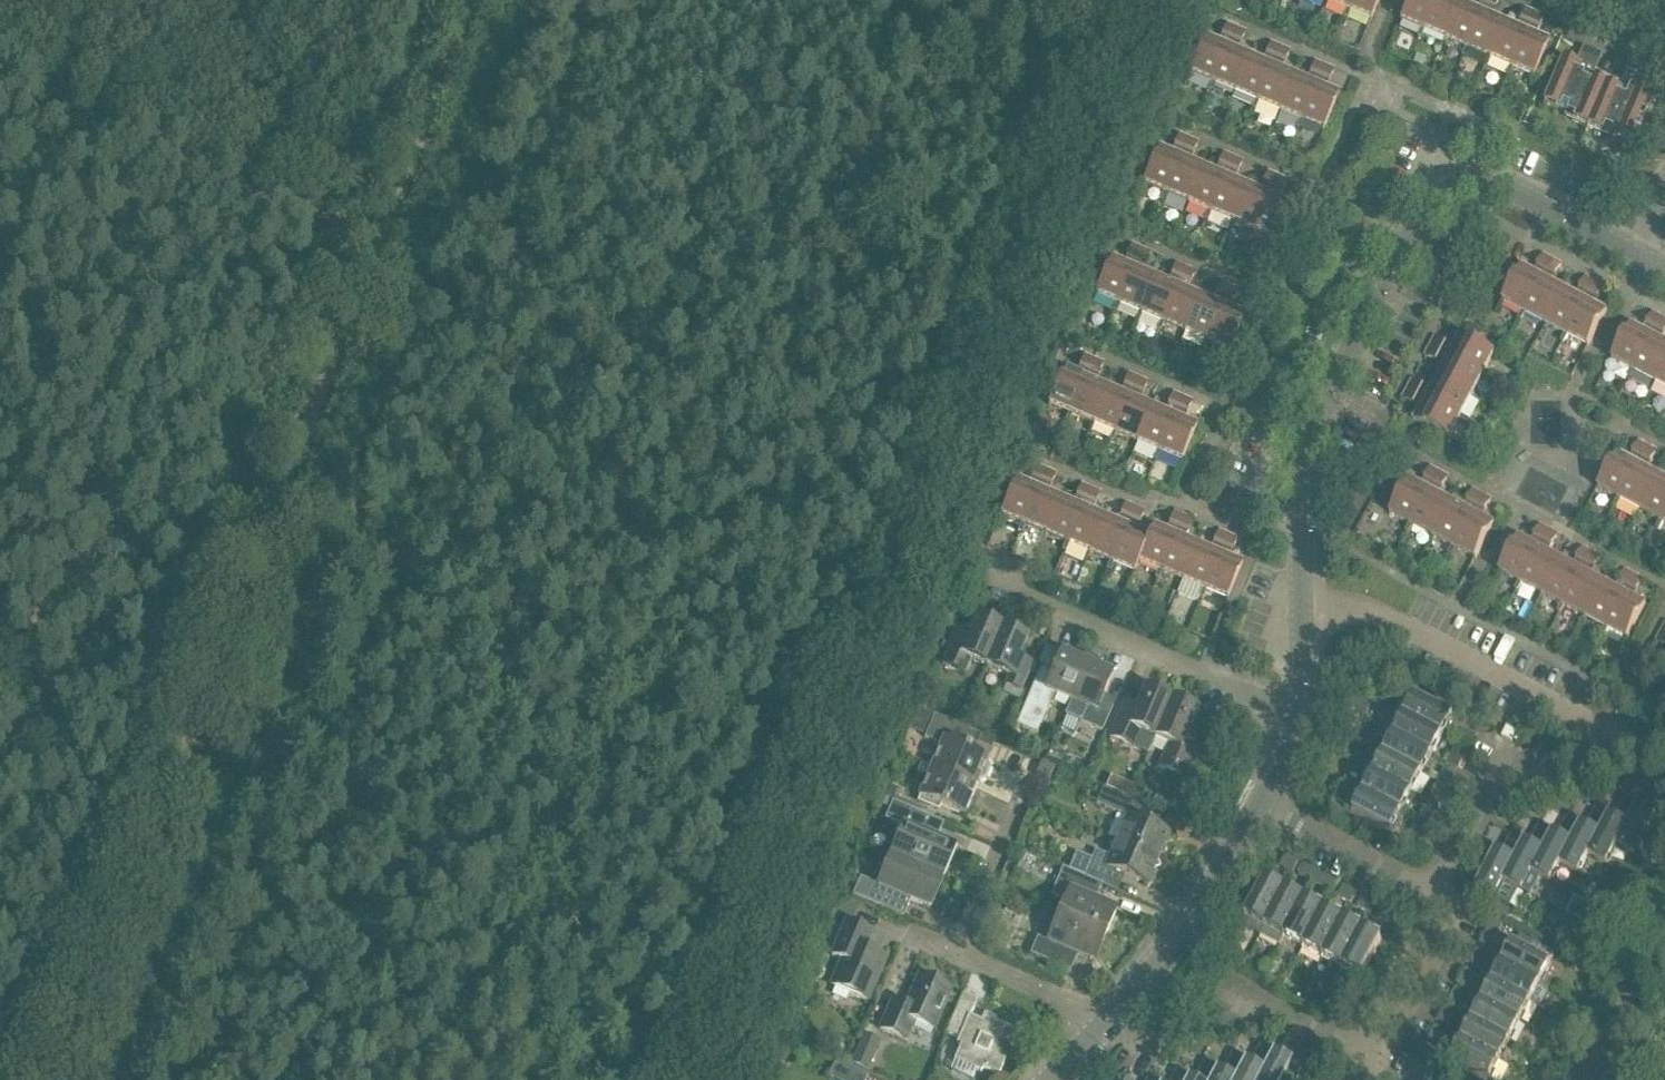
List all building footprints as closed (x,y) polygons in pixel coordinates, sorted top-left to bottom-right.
[(1327,0),(1349,10),(1354,0),(1327,0)] [(1349,10),(1371,19),(1380,0),(1354,0),(1349,10)] [(1404,15),(1401,21),(1423,30),(1436,0),(1410,0),(1404,15)] [(1423,30),(1445,40),(1461,3),(1454,0),(1436,0),(1423,30)] [(1445,40),(1466,49),(1485,5),(1487,0),(1476,0),(1472,8),(1461,3),(1445,40)] [(1485,5),(1466,49),(1488,58),(1504,21),(1492,16),(1499,0),(1487,0),(1485,5)] [(1504,21),(1488,58),(1510,68),(1534,12),(1524,8),(1516,27),(1504,21)] [(1534,12),(1510,68),(1532,77),(1548,40),(1536,35),(1544,17),(1534,12)] [(1220,42),(1207,37),(1191,74),(1213,84),(1232,39),(1237,28),(1228,24),(1220,42)] [(1237,28),(1232,39),(1213,84),(1235,93),(1251,56),(1239,50),(1246,32),(1237,28)] [(1264,61),(1251,56),(1235,93),(1258,102),(1281,47),(1271,43),(1264,61)] [(1572,121),(1602,134),(1604,130),(1633,142),(1652,97),(1641,92),(1647,77),(1628,69),(1619,90),(1593,78),(1603,54),(1583,45),(1575,64),(1563,59),(1544,104),(1574,117),(1572,121)] [(1281,47),(1258,102),(1280,112),(1296,74),(1283,69),(1291,51),(1281,47)] [(1307,79),(1296,74),(1280,112),(1302,121),(1325,66),(1315,62),(1307,79)] [(1325,66),(1302,121),(1324,131),(1340,93),(1327,88),(1335,71),(1325,66)] [(1173,153),(1159,148),(1144,184),(1166,194),(1185,150),(1190,138),(1181,134),(1173,153)] [(1190,138),(1185,150),(1166,194),(1188,203),(1204,167),(1192,161),(1200,142),(1190,138)] [(1217,172),(1204,167),(1188,203),(1210,213),(1229,169),(1234,157),(1224,153),(1217,172)] [(1234,157),(1229,169),(1210,213),(1232,222),(1248,185),(1236,180),(1244,161),(1234,157)] [(1248,185),(1232,222),(1255,232),(1273,188),(1278,176),(1268,172),(1260,191),(1248,185)] [(1278,176),(1273,188),(1255,232),(1277,241),(1292,204),(1280,199),(1287,180),(1278,176)] [(1112,258),(1096,295),(1119,305),(1142,249),(1133,245),(1126,263),(1112,258)] [(1142,249),(1119,305),(1141,314),(1157,276),(1145,271),(1152,254),(1142,249)] [(1543,254),(1534,272),(1522,266),(1503,302),(1525,313),(1547,271),(1553,259),(1543,254)] [(1553,259),(1547,271),(1525,313),(1546,324),(1565,288),(1554,282),(1563,265),(1553,259)] [(1169,281),(1157,276),(1141,314),(1163,323),(1179,286),(1186,268),(1177,264),(1169,281)] [(1186,268),(1179,286),(1163,323),(1185,333),(1201,295),(1189,290),(1196,272),(1186,268)] [(1576,294),(1565,288),(1546,324),(1568,335),(1596,282),(1586,277),(1576,294)] [(1596,282),(1568,335),(1589,347),(1608,311),(1595,304),(1605,287),(1596,282)] [(1201,295),(1185,333),(1207,342),(1231,287),(1221,283),(1214,300),(1201,295)] [(1231,287),(1207,342),(1230,351),(1245,314),(1233,308),(1240,290),(1231,287)] [(1631,324),(1615,355),(1612,360),(1634,371),(1656,329),(1662,318),(1653,314),(1644,331),(1631,324)] [(1656,329),(1634,371),(1655,383),(1664,364),(1664,342),(1663,341),(1664,336),(1664,320),(1662,318),(1656,329)] [(1435,338),(1430,347),(1484,375),(1496,354),(1460,335),(1453,347),(1435,338)] [(1484,375),(1430,347),(1425,356),(1443,366),(1437,378),(1473,397),(1484,375)] [(1077,373),(1065,368),(1050,405),(1072,415),(1087,378),(1095,360),(1085,355),(1077,373)] [(1095,360),(1087,378),(1072,415),(1094,424),(1110,387),(1097,382),(1105,364),(1095,360)] [(1655,383),(1664,388),(1664,364),(1655,383)] [(1110,387),(1094,424),(1116,433),(1139,379),(1129,375),(1122,392),(1110,387)] [(1412,380),(1407,389),(1461,418),(1473,397),(1437,378),(1430,390),(1412,380)] [(1139,379),(1116,433),(1138,443),(1154,406),(1141,401),(1148,383),(1139,379)] [(1461,418),(1407,389),(1402,400),(1420,409),(1414,421),(1450,440),(1461,418)] [(1166,411),(1154,406),(1138,443),(1160,452),(1183,398),(1173,393),(1166,411)] [(1183,398),(1160,452),(1182,461),(1198,425),(1185,419),(1192,401),(1183,398)] [(1640,442),(1630,459),(1618,453),(1599,489),(1620,500),(1642,459),(1649,446),(1640,442)] [(1649,446),(1642,459),(1620,500),(1642,511),(1661,475),(1649,469),(1659,452),(1649,446)] [(1030,485),(1018,480),(1002,516),(1025,525),(1040,489),(1048,470),(1038,466),(1030,485)] [(1431,468),(1422,485),(1410,479),(1391,514),(1413,525),(1440,472),(1431,468)] [(1048,470),(1040,489),(1025,525),(1047,535),(1062,498),(1050,493),(1058,474),(1048,470)] [(1440,472),(1413,525),(1434,537),(1453,501),(1441,495),(1450,477),(1440,472)] [(1661,475),(1642,511),(1663,522),(1664,519),(1664,478),(1661,475)] [(1074,503),(1062,498),(1047,535),(1069,544),(1092,490),(1082,485),(1074,503)] [(1092,490),(1069,544),(1091,554),(1107,517),(1093,512),(1101,493),(1092,490)] [(1453,501),(1434,537),(1455,548),(1477,506),(1483,495),(1474,490),(1465,508),(1453,501)] [(1483,495),(1477,506),(1455,548),(1477,559),(1495,523),(1483,517),(1492,500),(1483,495)] [(1118,522),(1107,517),(1091,554),(1114,563),(1129,527),(1137,508),(1126,504),(1118,522)] [(1137,508),(1129,527),(1114,563),(1136,573),(1140,563),(1151,536),(1150,536),(1137,530),(1145,511),(1137,508)] [(1151,536),(1140,563),(1162,572),(1185,517),(1174,512),(1167,530),(1154,525),(1150,536),(1151,536)] [(1185,517),(1162,572),(1184,582),(1200,544),(1187,539),(1194,520),(1185,517)] [(1519,537),(1500,572),(1522,583),(1544,541),(1550,531),(1539,525),(1530,543),(1519,537)] [(1211,549),(1200,544),(1184,582),(1206,591),(1230,536),(1219,531),(1211,549)] [(1550,531),(1544,541),(1522,583),(1543,595),(1562,559),(1549,553),(1558,535),(1550,531)] [(1230,536),(1206,591),(1228,600),(1244,563),(1231,557),(1239,540),(1230,536)] [(1573,565),(1562,559),(1543,595),(1564,606),(1592,553),(1583,548),(1573,565)] [(1592,553),(1564,606),(1586,617),(1604,582),(1592,575),(1602,558),(1592,553)] [(1616,588),(1604,582),(1586,617),(1607,628),(1629,587),(1635,576),(1625,571),(1616,588)] [(1635,576),(1629,587),(1607,628),(1628,640),(1647,604),(1635,598),(1644,581),(1635,576)] [(972,635),(961,630),(945,666),(967,675),(973,661),(988,667),(1005,629),(980,618),(972,635)] [(1030,640),(1005,629),(988,667),(1012,678),(1008,686),(1022,692),(1033,665),(1021,659),(1030,640)] [(1054,676),(1039,669),(1016,726),(1038,735),(1055,695),(1074,703),(1090,665),(1063,654),(1054,676)] [(1074,703),(1088,709),(1082,723),(1104,732),(1115,706),(1104,701),(1115,676),(1090,665),(1074,703)] [(1126,704),(1124,710),(1112,738),(1136,748),(1143,733),(1157,739),(1173,701),(1147,690),(1138,710),(1126,704)] [(1405,718),(1443,737),(1453,717),(1416,698),(1405,718)] [(1173,701),(1157,739),(1171,745),(1161,768),(1185,778),(1203,736),(1191,731),(1199,712),(1173,701)] [(927,739),(944,746),(934,767),(979,786),(980,782),(986,780),(991,768),(989,763),(991,758),(975,751),(981,736),(937,717),(927,739)] [(1396,737),(1433,756),(1443,737),(1405,718),(1396,737)] [(1465,732),(1459,745),(1469,750),(1476,737),(1465,732)] [(1396,737),(1386,756),(1423,776),(1433,756),(1396,737)] [(1365,771),(1375,777),(1376,776),(1413,795),(1423,776),(1386,756),(1375,751),(1365,771)] [(1455,751),(1448,764),(1459,769),(1466,756),(1455,751)] [(1034,777),(1048,783),(1054,768),(1041,762),(1034,777)] [(921,799),(965,818),(979,786),(934,767),(921,799)] [(1455,776),(1445,770),(1438,783),(1449,789),(1455,776)] [(1376,776),(1375,777),(1366,795),(1403,814),(1413,795),(1376,776)] [(1099,805),(1129,818),(1118,842),(1160,860),(1171,834),(1138,820),(1144,806),(1105,789),(1099,805)] [(1435,789),(1428,802),(1439,808),(1445,795),(1435,789)] [(1639,805),(1617,847),(1636,857),(1664,803),(1664,795),(1655,790),(1645,808),(1639,805)] [(1356,791),(1346,811),(1393,835),(1403,814),(1366,795),(1365,796),(1356,791)] [(1617,817),(1611,813),(1589,856),(1607,866),(1617,847),(1639,805),(1626,799),(1617,817)] [(887,820),(905,828),(893,856),(944,878),(957,848),(939,841),(947,825),(895,802),(887,820)] [(1588,825),(1582,822),(1561,864),(1580,874),(1589,856),(1611,813),(1598,807),(1588,825)] [(1435,814),(1425,809),(1418,822),(1428,827),(1435,814)] [(1560,835),(1555,831),(1534,873),(1551,882),(1561,864),(1582,822),(1570,816),(1560,835)] [(1533,844),(1526,841),(1505,882),(1524,892),(1534,873),(1555,831),(1543,825),(1533,844)] [(1425,834),(1414,828),(1408,841),(1418,847),(1425,834)] [(1497,849),(1492,859),(1476,890),(1496,900),(1505,882),(1526,841),(1513,834),(1504,853),(1497,849)] [(1160,860),(1118,842),(1112,858),(1098,852),(1094,863),(1078,856),(1071,872),(1087,879),(1095,882),(1114,890),(1121,874),(1149,886),(1160,860)] [(880,886),(863,878),(855,896),(906,918),(913,901),(931,909),(944,878),(893,856),(880,886)] [(1286,856),(1280,866),(1294,873),(1299,862),(1286,856)] [(1319,873),(1305,866),(1300,876),(1313,883),(1319,873)] [(1063,918),(1103,934),(1103,935),(1106,936),(1118,910),(1088,897),(1095,882),(1087,879),(1071,872),(1064,869),(1053,896),(1070,903),(1064,917),(1063,918)] [(1319,873),(1313,883),(1319,887),(1332,894),(1338,883),(1325,876),(1319,873)] [(1242,926),(1261,936),(1285,890),(1266,880),(1242,926)] [(1352,904),(1357,893),(1342,885),(1337,896),(1352,904)] [(1280,946),(1304,900),(1285,890),(1261,936),(1280,946)] [(1358,907),(1371,914),(1377,903),(1363,896),(1358,907)] [(1280,946),(1281,947),(1286,939),(1303,948),(1324,910),(1304,900),(1280,946)] [(1383,907),(1377,917),(1390,924),(1396,914),(1383,907)] [(1324,910),(1303,948),(1322,958),(1343,920),(1324,910)] [(1036,945),(1029,942),(1025,952),(1052,963),(1046,977),(1063,984),(1076,954),(1091,961),(1103,935),(1103,934),(1063,918),(1064,917),(1060,916),(1048,942),(1039,938),(1036,945)] [(1493,918),(1486,931),(1480,944),(1490,949),(1497,937),(1504,924),(1493,918)] [(1343,920),(1322,958),(1342,968),(1362,930),(1343,920)] [(1590,936),(1560,920),(1549,941),(1579,957),(1590,936)] [(834,955),(847,961),(835,988),(867,1002),(887,956),(868,948),(875,932),(849,921),(834,955)] [(1362,979),(1383,941),(1362,930),(1342,968),(1362,979)] [(1525,951),(1513,945),(1503,964),(1542,984),(1552,965),(1549,964),(1555,950),(1531,939),(1525,951)] [(1469,963),(1480,969),(1487,956),(1476,950),(1469,963)] [(1493,984),(1532,1004),(1531,1006),(1539,1010),(1550,989),(1541,985),(1542,984),(1503,964),(1493,984)] [(1459,983),(1470,988),(1477,975),(1466,969),(1459,983)] [(908,1007),(895,1001),(882,1031),(908,1042),(916,1023),(933,1031),(952,988),(922,975),(908,1007)] [(1532,1004),(1493,984),(1483,1003),(1522,1023),(1531,1006),(1532,1004)] [(1449,1002),(1459,1008),(1467,994),(1456,989),(1449,1002)] [(955,1062),(982,1073),(983,1069),(999,1076),(1011,1049),(1007,1047),(1014,1031),(989,1020),(987,1023),(971,1016),(978,1000),(965,994),(948,1034),(959,1039),(957,1044),(962,1046),(955,1062)] [(1522,1023),(1483,1003),(1473,1022),(1512,1042),(1522,1023)] [(1439,1021),(1449,1026),(1456,1013),(1446,1008),(1439,1021)] [(1512,1042),(1473,1022),(1463,1042),(1502,1062),(1512,1042)] [(1429,1040),(1439,1046),(1446,1033),(1436,1027),(1429,1040)] [(869,1070),(881,1042),(865,1035),(853,1063),(869,1070)] [(1290,1037),(1281,1056),(1273,1052),(1259,1079),(1283,1079),(1292,1062),(1305,1069),(1315,1050),(1290,1037)] [(1463,1042),(1453,1061),(1490,1079),(1492,1079),(1502,1062),(1463,1042)] [(1245,1060),(1235,1079),(1259,1079),(1273,1052),(1262,1046),(1253,1064),(1245,1060)] [(1217,1069),(1212,1079),(1235,1079),(1245,1060),(1234,1054),(1224,1073),(1217,1069)] [(870,1075),(838,1062),(831,1078),(836,1079),(868,1079),(870,1075)] [(1217,1069),(1205,1063),(1196,1079),(1212,1079),(1217,1069)] [(1188,1077),(1177,1072),(1173,1079),(1186,1079),(1188,1077)]
